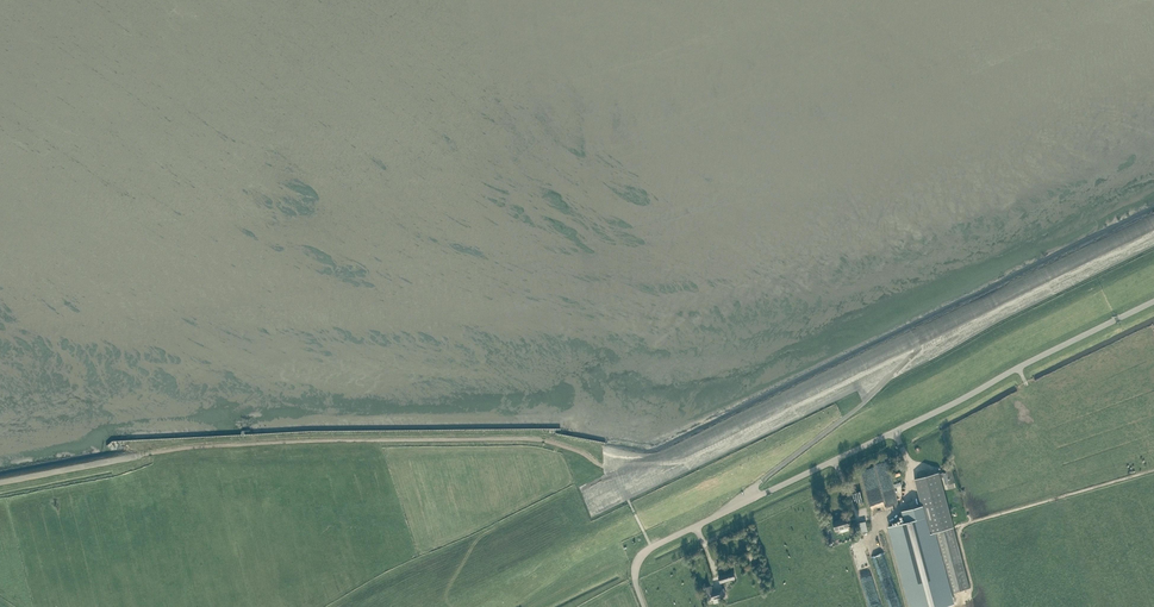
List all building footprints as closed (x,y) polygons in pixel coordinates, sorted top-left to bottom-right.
[(886,459),(874,462),(887,509),(899,505),(893,482),(886,459)] [(872,462),(859,467),(872,514),(886,510),(872,462)] [(943,473),(939,474),(940,478),(944,477),(945,484),(954,482),(952,470),(943,473)] [(930,535),(935,534),(954,529),(940,478),(939,474),(939,472),(914,479),(922,505),(922,506),(930,535)] [(922,506),(901,512),(904,523),(889,527),(911,606),(944,606),(953,604),(950,593),(935,534),(930,535),(922,506)] [(849,527),(847,519),(846,518),(832,522),(835,531),(849,527)] [(954,529),(935,534),(950,593),(970,588),(954,529)] [(850,548),(869,606),(883,606),(863,544),(850,548)] [(721,583),(735,579),(733,572),(719,576),(721,583)] [(709,601),(725,596),(723,588),(713,591),(712,585),(705,587),(709,601)]
